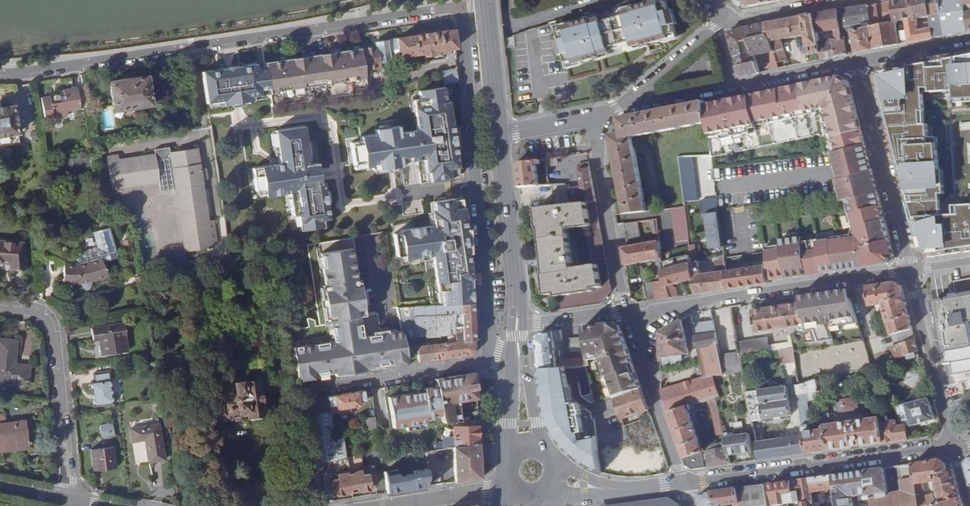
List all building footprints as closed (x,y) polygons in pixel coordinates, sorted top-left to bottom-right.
[(630,1),(549,24),(513,35),(513,37),(505,38),(506,48),(515,47),(518,80),(566,67),(666,42),(676,34),(673,25),(677,25),(673,11),(669,12),(666,0),(660,0),(632,7),(630,1)] [(893,0),(892,0),(892,1),(884,3),(885,17),(888,19),(888,23),(874,26),(874,24),(876,23),(877,21),(875,4),(867,6),(874,49),(900,45),(899,44),(895,22),(893,0)] [(914,0),(893,0),(895,22),(917,19),(914,0)] [(928,0),(914,0),(917,19),(928,17),(930,17),(930,16),(928,0)] [(940,0),(928,0),(930,16),(942,14),(940,0)] [(964,0),(940,0),(942,14),(945,36),(946,35),(968,32),(964,0)] [(856,52),(874,49),(867,6),(837,11),(842,39),(837,40),(836,39),(834,39),(837,56),(847,54),(845,40),(846,39),(845,32),(852,31),(856,52)] [(842,39),(837,11),(814,15),(817,33),(821,33),(835,30),(836,39),(837,40),(842,39)] [(945,36),(942,14),(930,16),(930,17),(931,19),(931,22),(932,28),(933,38),(945,36)] [(817,33),(814,15),(766,23),(770,35),(772,41),(782,40),(807,35),(808,47),(806,48),(807,55),(821,53),(819,42),(818,39),(817,33)] [(899,44),(933,38),(932,28),(918,31),(917,24),(917,19),(895,22),(899,44)] [(918,31),(932,28),(931,22),(917,24),(918,31)] [(770,35),(766,23),(728,33),(731,45),(749,40),(770,35)] [(454,29),(397,38),(400,56),(424,52),(424,56),(433,54),(433,51),(456,48),(457,48),(454,29)] [(772,41),(770,35),(749,40),(754,56),(766,53),(775,51),(772,41)] [(822,59),(837,56),(834,39),(819,42),(821,53),(822,59)] [(749,40),(731,45),(737,66),(756,62),(754,56),(749,40)] [(775,51),(778,63),(787,61),(782,40),(772,41),(775,51)] [(266,62),(267,67),(270,87),(272,106),(369,91),(364,59),(362,48),(334,52),(321,53),(306,56),(293,58),(266,62)] [(771,70),(780,68),(778,63),(775,51),(766,53),(771,70)] [(880,69),(876,76),(881,96),(921,252),(929,257),(969,251),(969,203),(949,205),(949,214),(937,215),(936,193),(940,194),(940,184),(935,185),(933,137),(924,137),(924,124),(920,124),(919,91),(950,91),(950,98),(952,98),(952,102),(969,102),(969,52),(880,69)] [(376,58),(364,59),(369,91),(371,98),(382,97),(376,58)] [(717,68),(714,59),(706,62),(708,71),(717,68)] [(257,62),(202,71),(207,102),(226,100),(227,104),(253,100),(253,95),(262,94),(261,88),(270,87),(267,67),(258,68),(257,62)] [(756,62),(737,66),(739,73),(744,76),(760,72),(756,62)] [(457,68),(441,72),(444,84),(458,82),(457,68)] [(147,75),(110,81),(114,110),(152,104),(147,75)] [(803,83),(754,94),(705,104),(707,122),(709,139),(711,155),(712,157),(761,147),(807,137),(812,136),(820,134),(825,154),(832,153),(834,153),(865,145),(858,119),(848,80),(841,75),(806,83),(803,83)] [(41,93),(45,115),(52,113),(53,117),(68,114),(68,110),(87,106),(85,89),(79,90),(72,91),(72,88),(63,89),(60,95),(58,94),(57,93),(56,94),(55,94),(55,95),(50,96),(49,92),(41,93)] [(374,172),(402,168),(402,164),(411,163),(424,161),(425,174),(430,174),(431,183),(449,181),(448,170),(459,169),(449,104),(447,104),(445,89),(419,93),(420,101),(414,101),(418,132),(401,135),(399,128),(376,131),(377,136),(361,139),(361,143),(351,145),(354,167),(364,166),(365,169),(371,168),(371,170),(374,172)] [(707,122),(705,104),(705,101),(620,117),(622,132),(623,138),(632,137),(707,122)] [(0,108),(0,136),(17,133),(13,106),(0,108)] [(302,125),(273,129),(278,163),(250,167),(253,190),(263,189),(264,195),(287,192),(291,214),(297,213),(299,228),(324,224),(323,218),(329,216),(323,179),(318,180),(316,162),(308,163),(302,125)] [(634,147),(632,137),(623,138),(622,132),(610,134),(613,151),(634,147)] [(574,148),(580,147),(580,138),(579,136),(578,135),(577,134),(575,134),(574,134),(573,135),(571,136),(571,138),(570,139),(570,140),(571,141),(572,141),(573,143),(574,148)] [(832,153),(839,180),(871,171),(865,145),(834,153),(832,153)] [(171,157),(185,251),(212,247),(211,242),(217,241),(214,220),(208,220),(202,180),(207,179),(205,167),(200,168),(197,147),(120,159),(119,154),(107,156),(111,184),(159,177),(156,159),(171,157)] [(646,210),(634,147),(613,151),(625,213),(646,210)] [(678,156),(684,202),(697,200),(691,156),(678,156)] [(563,184),(560,157),(555,158),(546,159),(549,185),(552,184),(563,184)] [(536,160),(517,162),(520,187),(539,185),(536,160)] [(590,168),(579,170),(578,170),(584,198),(585,203),(596,202),(590,168)] [(460,179),(459,169),(448,170),(449,181),(460,179)] [(871,171),(839,180),(839,181),(837,181),(842,202),(843,202),(846,211),(761,223),(763,248),(766,248),(767,252),(768,261),(768,264),(767,265),(768,280),(796,276),(807,275),(818,273),(850,268),(889,263),(894,256),(875,184),(871,171)] [(569,184),(563,184),(552,184),(554,206),(571,204),(571,199),(569,184)] [(470,252),(469,229),(467,229),(462,196),(434,200),(435,211),(433,211),(434,224),(401,229),(401,232),(394,233),(397,255),(399,255),(406,254),(407,258),(426,258),(427,277),(428,305),(473,303),(471,279),(467,252),(470,252)] [(719,213),(717,199),(704,200),(705,215),(707,214),(719,213)] [(547,294),(566,292),(568,308),(602,304),(612,290),(596,202),(585,203),(581,203),(571,204),(554,206),(537,208),(539,228),(543,228),(549,273),(545,274),(547,294)] [(410,213),(419,212),(419,205),(410,206),(410,213)] [(685,210),(685,205),(663,208),(664,214),(685,210)] [(723,245),(719,213),(707,214),(712,246),(723,245)] [(638,221),(625,223),(626,230),(627,237),(628,244),(641,242),(640,235),(639,228),(638,221)] [(319,324),(289,329),(297,376),(392,362),(408,360),(403,339),(401,330),(387,332),(387,329),(382,330),(379,326),(377,313),(365,314),(353,236),(307,243),(319,324)] [(702,247),(710,247),(709,238),(701,240),(702,247)] [(662,264),(665,262),(669,261),(667,240),(659,241),(661,259),(662,264)] [(635,246),(622,248),(625,265),(656,259),(661,259),(659,241),(635,245),(635,246)] [(0,242),(0,261),(9,262),(10,270),(26,269),(24,243),(0,242)] [(690,245),(689,242),(682,244),(684,258),(687,258),(691,258),(690,245)] [(696,244),(690,245),(691,258),(692,263),(694,275),(701,274),(696,244)] [(408,262),(407,258),(406,254),(399,255),(400,263),(408,262)] [(66,265),(63,264),(61,281),(61,282),(64,282),(66,282),(69,283),(71,283),(74,283),(76,283),(78,282),(81,282),(84,282),(87,282),(90,281),(94,280),(97,279),(101,278),(104,276),(107,275),(99,259),(98,260),(95,261),(93,261),(91,262),(88,263),(84,264),(82,264),(79,265),(76,265),(73,265),(70,265),(68,265),(66,265)] [(666,280),(663,271),(662,264),(661,259),(656,259),(661,281),(666,280)] [(725,267),(725,260),(716,261),(715,263),(716,272),(726,270),(725,267)] [(692,263),(687,263),(666,270),(663,271),(666,280),(668,286),(673,285),(682,282),(694,279),(694,275),(692,263)] [(728,289),(769,283),(768,280),(767,265),(730,270),(726,270),(728,289)] [(151,267),(140,269),(141,276),(152,274),(151,267)] [(697,293),(728,289),(726,270),(716,272),(701,274),(694,275),(694,279),(697,293)] [(413,278),(414,306),(428,305),(427,277),(413,278)] [(955,280),(958,296),(935,299),(944,350),(962,348),(969,347),(969,278),(955,280)] [(657,299),(672,297),(668,286),(666,280),(661,281),(645,284),(647,300),(657,299)] [(895,282),(866,286),(869,306),(883,304),(892,334),(893,334),(912,329),(909,317),(910,317),(904,296),(902,286),(895,282)] [(672,297),(678,296),(676,288),(673,285),(668,286),(672,297)] [(848,289),(799,296),(801,304),(808,331),(809,332),(819,331),(821,342),(834,341),(833,336),(831,329),(842,327),(859,325),(848,289)] [(396,307),(401,330),(403,339),(463,333),(464,340),(420,346),(416,351),(418,362),(471,354),(475,350),(473,303),(428,305),(414,306),(396,307)] [(808,331),(801,304),(754,310),(757,333),(799,327),(799,332),(808,331)] [(731,306),(719,308),(721,318),(723,317),(727,340),(737,339),(731,306)] [(661,357),(662,357),(682,354),(689,353),(686,337),(681,319),(662,331),(661,333),(661,357)] [(615,321),(584,326),(585,336),(586,349),(587,354),(588,359),(588,361),(599,358),(602,368),(601,369),(605,382),(607,382),(610,390),(608,391),(610,397),(614,396),(642,389),(622,330),(617,332),(612,329),(616,322),(615,321)] [(692,324),(697,347),(717,344),(713,321),(692,324)] [(125,322),(92,327),(94,340),(101,339),(104,356),(129,352),(125,322)] [(620,325),(616,322),(612,329),(617,332),(622,330),(620,325)] [(794,342),(794,347),(801,385),(817,379),(871,369),(869,357),(859,325),(842,327),(844,333),(833,336),(834,341),(821,342),(812,344),(809,332),(808,331),(799,332),(792,334),(792,335),(794,342)] [(562,339),(561,329),(553,330),(554,340),(562,339)] [(912,329),(893,334),(895,346),(915,340),(914,335),(913,335),(912,329)] [(554,340),(553,330),(542,332),(537,338),(540,368),(558,367),(557,363),(556,355),(561,355),(561,350),(556,350),(554,340)] [(586,349),(585,336),(569,338),(570,351),(586,349)] [(739,353),(740,356),(770,351),(769,345),(768,338),(738,343),(739,353)] [(895,358),(918,351),(915,340),(895,346),(892,347),(895,358)] [(769,345),(770,351),(794,347),(794,342),(789,342),(769,345)] [(0,344),(0,381),(27,383),(29,364),(14,363),(16,345),(0,344)] [(700,360),(703,378),(713,375),(714,375),(724,374),(720,356),(717,344),(697,347),(700,360)] [(962,348),(965,359),(961,359),(964,374),(965,374),(969,373),(969,347),(962,348)] [(962,348),(944,350),(944,353),(948,352),(950,360),(961,359),(965,359),(962,348)] [(720,356),(724,374),(743,371),(740,356),(739,353),(720,356)] [(662,357),(661,367),(677,365),(676,360),(683,359),(682,354),(662,357)] [(561,360),(561,363),(561,367),(581,366),(581,361),(581,358),(561,360)] [(599,358),(588,361),(588,364),(589,372),(587,373),(594,402),(610,397),(608,391),(610,390),(607,382),(605,382),(601,369),(602,368),(599,358)] [(961,359),(950,360),(950,363),(953,375),(953,376),(964,374),(961,359)] [(108,368),(89,371),(91,378),(87,379),(91,403),(113,400),(108,368)] [(443,379),(436,380),(436,384),(440,383),(440,384),(447,383),(447,382),(453,381),(453,380),(476,376),(476,372),(443,378),(443,379)] [(703,378),(661,391),(661,392),(668,412),(693,404),(710,399),(715,398),(720,396),(714,375),(713,375),(703,378)] [(436,416),(441,416),(443,424),(462,422),(459,402),(478,399),(476,376),(453,380),(453,381),(447,382),(447,383),(440,384),(440,383),(436,384),(436,386),(424,389),(424,391),(388,397),(393,427),(405,425),(407,430),(426,427),(425,422),(430,421),(433,419),(432,417),(436,416)] [(543,382),(542,383),(547,419),(549,424),(551,429),(555,436),(559,440),(562,445),(568,451),(573,455),(579,461),(583,464),(591,468),(602,472),(599,450),(598,443),(595,415),(593,416),(591,409),(585,405),(581,406),(580,402),(578,402),(578,401),(573,401),(570,384),(564,379),(543,382)] [(817,379),(801,385),(801,386),(797,386),(798,395),(804,395),(807,393),(820,391),(817,379)] [(234,384),(217,386),(219,396),(213,398),(216,420),(250,414),(251,418),(259,416),(258,413),(262,412),(256,380),(244,382),(244,381),(234,383),(234,384)] [(788,386),(747,392),(752,421),(791,415),(788,386)] [(329,410),(330,413),(360,408),(358,401),(366,399),(365,389),(327,395),(329,410)] [(649,410),(642,389),(614,396),(622,419),(648,410),(649,410)] [(798,395),(799,403),(808,402),(807,393),(804,395),(798,395)] [(327,395),(300,399),(302,414),(329,410),(327,395)] [(715,398),(710,399),(717,435),(718,435),(724,433),(722,426),(715,398)] [(860,412),(858,399),(843,401),(844,414),(860,412)] [(907,425),(908,435),(915,434),(913,426),(935,420),(930,399),(898,407),(902,426),(903,426),(907,425)] [(804,435),(806,454),(830,450),(827,430),(825,430),(809,432),(809,425),(811,425),(808,402),(799,403),(804,435)] [(693,404),(668,412),(680,446),(690,442),(693,452),(698,451),(698,453),(704,452),(689,410),(695,408),(693,404)] [(823,426),(826,425),(825,421),(824,411),(823,407),(818,408),(819,417),(822,417),(823,426)] [(881,419),(881,423),(889,422),(888,410),(880,412),(881,419)] [(654,426),(650,413),(640,416),(641,420),(625,425),(629,440),(632,448),(642,445),(638,432),(654,426)] [(30,447),(26,420),(6,422),(5,415),(0,415),(0,451),(30,447)] [(367,417),(369,430),(378,428),(376,416),(367,417)] [(303,418),(305,431),(313,429),(310,417),(303,418)] [(827,430),(830,450),(884,443),(881,423),(881,419),(826,426),(827,430)] [(159,420),(131,425),(133,440),(146,438),(150,460),(165,458),(159,420)] [(881,423),(884,443),(909,440),(908,435),(907,425),(903,426),(902,426),(898,426),(897,421),(889,422),(881,423)] [(113,422),(101,424),(102,435),(115,433),(113,422)] [(455,447),(480,442),(479,425),(454,427),(455,447)] [(726,425),(722,426),(724,433),(727,447),(729,455),(753,452),(751,434),(729,437),(727,432),(725,430),(725,429),(727,430),(726,425)] [(724,433),(718,435),(721,448),(727,447),(724,433)] [(306,437),(308,447),(318,445),(317,435),(306,437)] [(756,442),(759,460),(806,454),(804,435),(756,442)] [(308,447),(317,504),(326,502),(324,490),(333,488),(334,494),(353,491),(349,472),(347,458),(339,459),(335,442),(318,445),(308,447)] [(453,447),(455,482),(482,478),(480,442),(455,447),(453,447)] [(690,442),(680,446),(687,465),(693,469),(705,467),(704,452),(698,453),(698,451),(693,452),(690,442)] [(113,446),(90,449),(94,470),(115,467),(113,446)] [(708,451),(710,467),(732,464),(729,455),(727,447),(721,448),(708,451)] [(599,450),(602,472),(619,476),(638,476),(665,473),(669,467),(663,451),(618,458),(619,451),(599,450)] [(940,461),(913,464),(916,483),(923,482),(935,481),(940,496),(942,503),(961,498),(953,470),(952,469),(947,470),(946,465),(940,461)] [(913,464),(899,466),(901,481),(902,492),(888,495),(870,500),(871,505),(919,505),(916,483),(913,464)] [(349,472),(353,491),(371,489),(370,481),(376,480),(373,465),(367,466),(368,474),(362,474),(362,470),(349,472)] [(887,483),(885,468),(866,471),(869,495),(870,500),(888,495),(887,483)] [(866,471),(833,475),(836,491),(838,505),(853,505),(852,497),(869,495),(866,471)] [(836,491),(833,475),(817,477),(819,491),(820,491),(830,489),(830,492),(836,491)] [(819,491),(817,477),(810,478),(812,492),(819,491)] [(812,492),(810,478),(798,480),(802,503),(814,501),(812,492)] [(902,492),(901,481),(887,483),(888,495),(902,492)] [(916,483),(919,505),(928,505),(931,505),(936,504),(935,498),(934,494),(925,497),(924,488),(923,482),(916,483)] [(765,484),(737,488),(740,503),(741,505),(769,505),(765,484)] [(324,490),(326,502),(335,501),(334,494),(333,488),(324,490)] [(737,488),(711,492),(715,505),(720,505),(724,505),(734,504),(740,503),(737,488)] [(711,492),(701,493),(697,499),(700,505),(715,505),(711,492)] [(680,503),(670,497),(606,505),(681,505),(680,503)] [(961,498),(942,503),(941,504),(940,503),(938,504),(938,503),(936,504),(931,505),(963,505),(961,498)]
